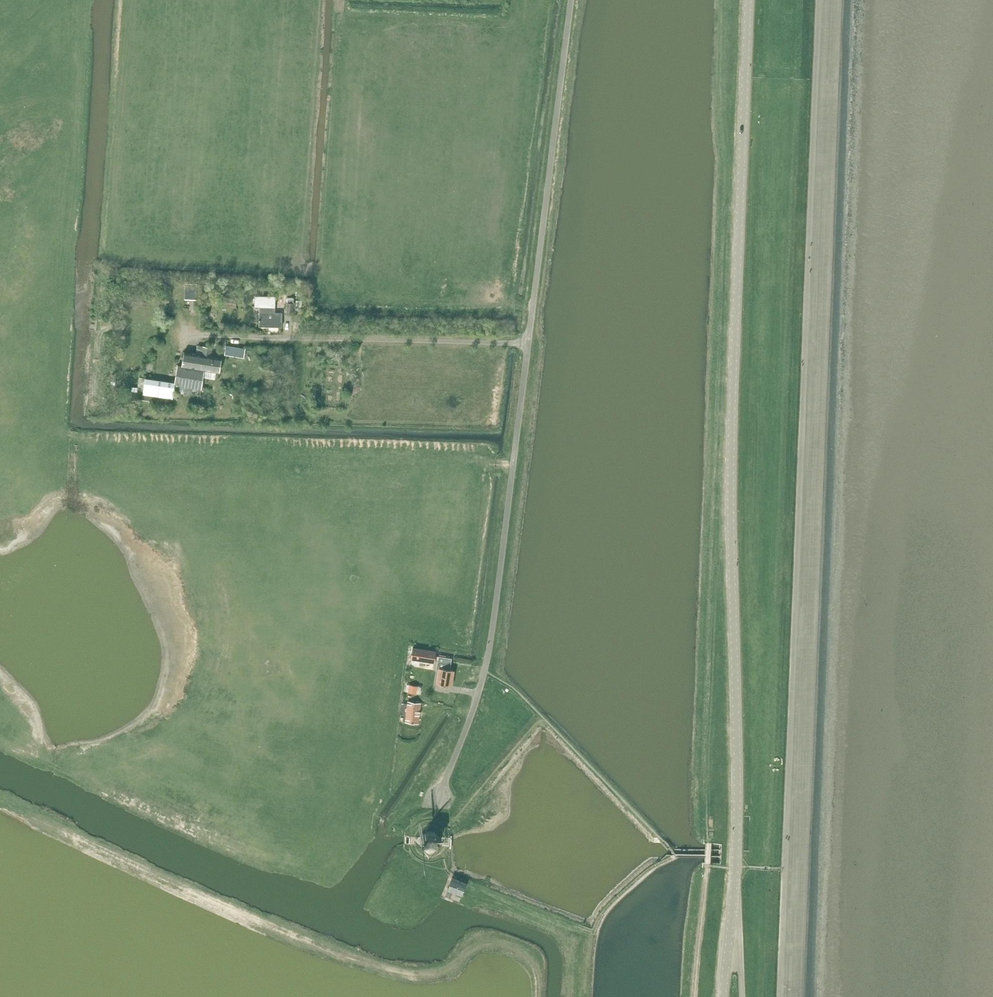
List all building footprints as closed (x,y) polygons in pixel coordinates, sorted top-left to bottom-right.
[(221,296),(219,305),(235,308),(237,299),(221,296)] [(259,319),(259,325),(281,326),(282,313),(275,313),(276,297),(255,296),(255,307),(254,318),(259,319)] [(226,345),(225,354),(244,357),(245,348),(226,345)] [(175,382),(175,385),(201,389),(201,387),(204,370),(220,372),(222,357),(210,356),(212,347),(203,346),(203,347),(198,347),(197,346),(196,354),(184,352),(182,366),(178,365),(175,382)] [(145,378),(143,394),(173,399),(175,385),(175,382),(145,378)] [(437,664),(436,668),(439,668),(437,683),(451,686),(454,670),(450,670),(452,658),(438,656),(437,664)] [(410,685),(409,692),(416,693),(418,687),(410,685)] [(408,702),(406,723),(419,724),(421,704),(408,702)] [(421,837),(420,844),(425,850),(434,851),(439,846),(439,838),(435,832),(426,831),(421,837)] [(452,878),(446,894),(451,896),(453,891),(462,895),(466,883),(452,878)]
